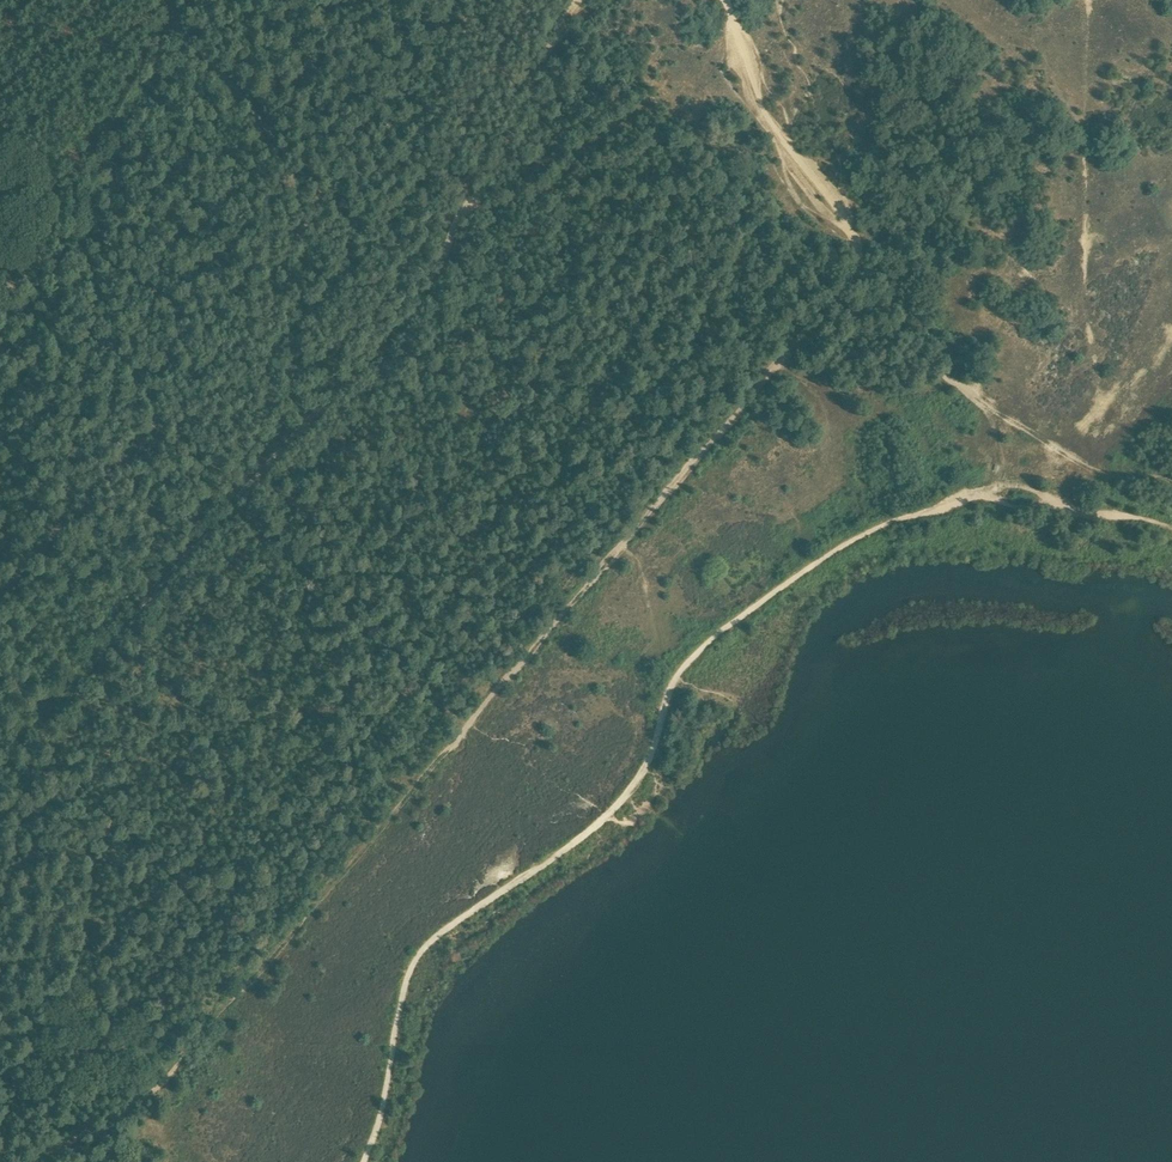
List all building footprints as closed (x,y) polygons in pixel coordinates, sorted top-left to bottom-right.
[(454,231),(461,218),(455,216),(449,229),(454,231)]
